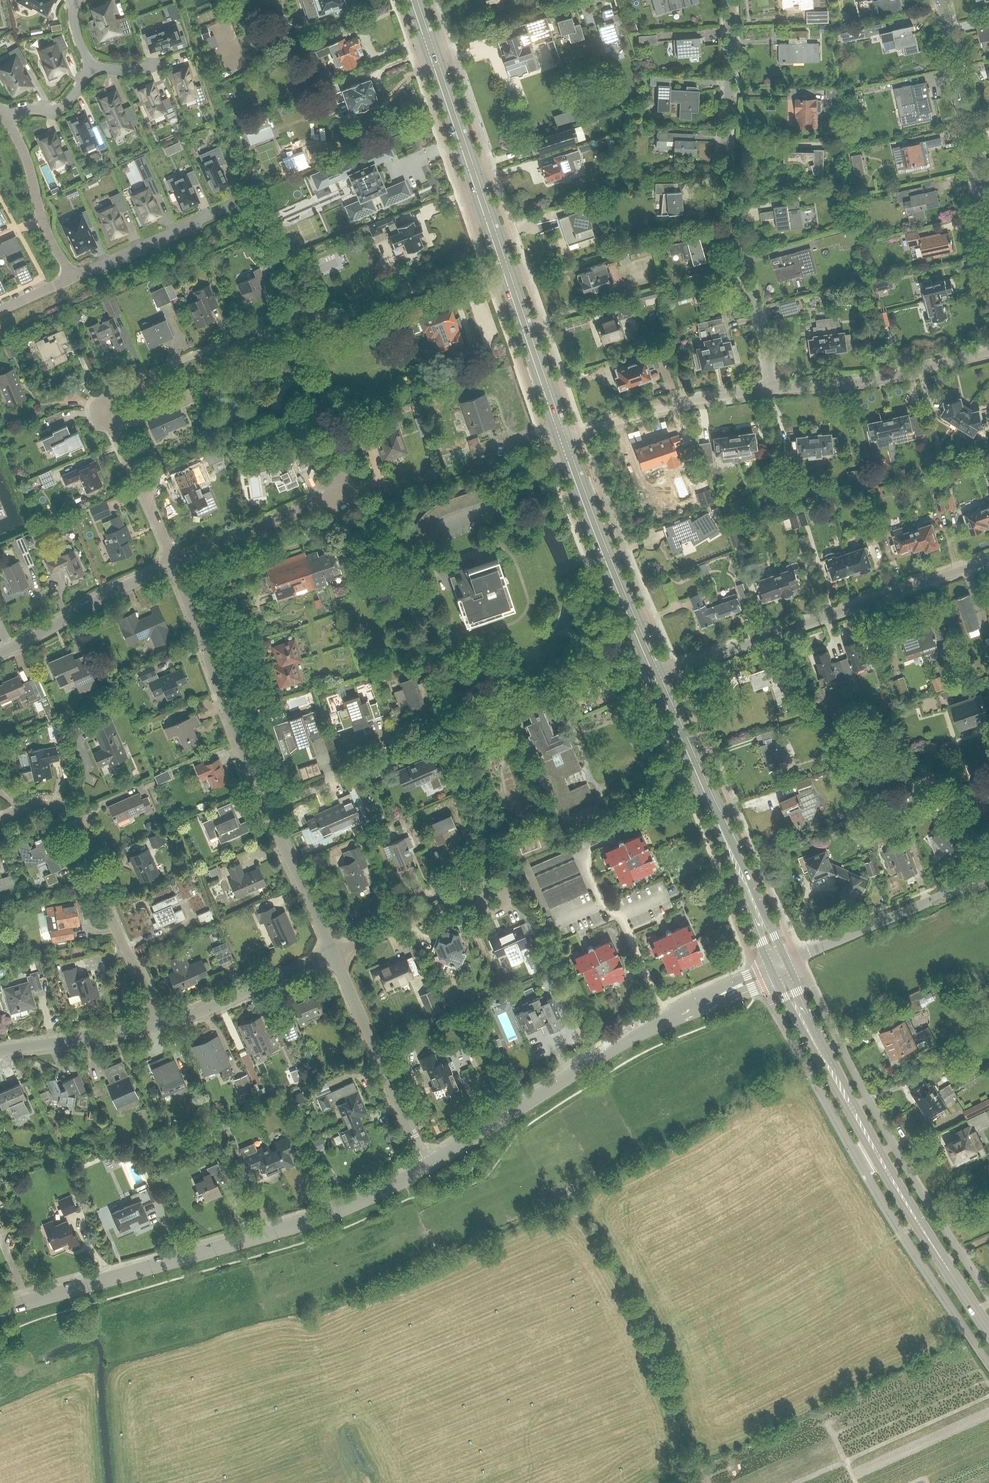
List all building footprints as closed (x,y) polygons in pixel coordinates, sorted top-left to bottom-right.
[(53,0),(20,0),(39,10),(38,12),(47,16),(51,9),(49,8),(53,0)] [(346,6),(344,0),(301,0),(308,19),(322,14),(322,16),(330,13),(329,11),(334,10),(336,16),(337,15),(338,16),(339,17),(340,17),(341,17),(342,17),(342,16),(343,16),(344,15),(345,14),(345,13),(345,12),(346,12),(344,6),(346,6)] [(487,4),(494,2),(496,9),(505,6),(503,0),(486,0),(487,4)] [(700,4),(699,1),(701,0),(700,0),(652,0),(657,16),(700,4)] [(785,7),(795,5),(799,4),(800,8),(813,6),(812,0),(784,0),(785,7)] [(881,1),(875,2),(878,15),(901,9),(899,0),(881,0),(881,1)] [(115,22),(109,3),(92,9),(95,20),(91,21),(93,29),(98,27),(102,38),(118,32),(119,36),(131,32),(126,18),(115,22)] [(611,52),(621,49),(614,23),(616,23),(612,9),(602,12),(602,23),(597,24),(603,48),(609,46),(611,52)] [(829,24),(829,12),(813,12),(813,24),(829,24)] [(574,26),(571,18),(557,22),(561,36),(568,34),(570,43),(584,39),(580,24),(574,26)] [(552,38),(546,20),(525,27),(528,34),(502,43),(506,56),(503,57),(511,79),(537,70),(532,56),(531,57),(529,49),(533,47),(532,44),(552,38)] [(886,23),(841,33),(843,42),(881,33),(887,31),(886,23)] [(887,31),(881,33),(883,42),(894,39),(897,48),(898,48),(903,47),(905,54),(904,54),(905,55),(921,51),(921,50),(919,51),(917,43),(913,25),(887,31)] [(978,29),(981,42),(988,40),(988,26),(978,29)] [(183,36),(179,38),(175,27),(156,33),(155,31),(144,35),(147,44),(149,43),(152,51),(172,44),(174,50),(186,45),(183,36)] [(210,37),(207,27),(199,29),(203,39),(210,37)] [(804,62),(819,62),(819,43),(808,43),(807,31),(789,32),(789,44),(779,45),(780,63),(794,62),(794,59),(804,60),(804,62)] [(657,35),(638,36),(639,47),(657,45),(657,35)] [(59,51),(66,48),(61,36),(54,39),(55,43),(39,50),(47,70),(45,71),(49,80),(57,77),(56,75),(67,71),(59,51)] [(321,42),(305,49),(310,62),(318,58),(332,52),(338,66),(342,64),(344,68),(356,63),(354,59),(359,57),(355,48),(360,47),(359,44),(360,42),(359,40),(356,39),(356,37),(341,44),(340,41),(323,48),(321,42)] [(678,57),(701,55),(700,39),(677,41),(678,57)] [(19,67),(26,63),(18,48),(10,53),(14,60),(0,68),(0,71),(10,87),(8,88),(11,94),(13,93),(14,94),(29,85),(19,67)] [(179,69),(170,72),(174,83),(177,83),(183,102),(197,97),(199,104),(206,102),(201,86),(194,89),(188,68),(180,71),(179,69)] [(650,86),(660,87),(660,77),(650,77),(650,86)] [(350,87),(342,90),(339,81),(318,88),(322,99),(334,95),(337,103),(345,101),(350,115),(359,112),(359,111),(368,108),(369,110),(370,110),(377,108),(379,106),(377,101),(377,99),(378,99),(379,96),(377,93),(375,94),(370,79),(350,86),(350,87)] [(231,89),(228,81),(219,84),(222,92),(231,89)] [(926,82),(903,87),(890,90),(892,97),(900,96),(902,105),(916,102),(919,113),(932,110),(926,82)] [(168,101),(161,104),(152,84),(145,88),(144,86),(135,89),(141,101),(143,100),(151,118),(164,112),(168,119),(175,116),(168,100),(168,101)] [(680,102),(680,113),(679,120),(690,120),(690,113),(697,114),(698,89),(680,88),(680,92),(670,92),(670,87),(658,87),(657,112),(669,112),(669,102),(680,102)] [(838,99),(838,90),(826,90),(826,99),(838,99)] [(131,129),(130,126),(137,123),(130,107),(123,110),(115,92),(106,96),(105,94),(97,98),(102,109),(104,108),(117,135),(131,129)] [(797,126),(797,127),(816,127),(816,112),(821,112),(821,101),(797,100),(797,101),(798,101),(798,111),(797,111),(797,112),(798,112),(798,119),(797,119),(798,119),(798,126),(797,126)] [(557,126),(571,122),(568,112),(554,116),(557,126)] [(100,134),(94,136),(85,117),(77,120),(76,118),(68,122),(78,144),(81,143),(84,150),(97,144),(100,150),(106,147),(100,134)] [(572,143),(570,136),(575,135),(573,128),(535,139),(539,153),(572,143)] [(657,133),(656,148),(675,149),(675,155),(695,156),(696,142),(682,141),(683,134),(657,133)] [(63,153),(54,134),(46,137),(45,135),(37,139),(46,159),(49,158),(53,167),(66,161),(68,165),(73,162),(68,151),(63,153)] [(426,136),(428,146),(436,145),(434,134),(426,136)] [(941,137),(911,144),(910,144),(911,146),(903,147),(902,146),(893,148),(893,150),(895,150),(898,162),(905,161),(906,167),(913,166),(914,170),(928,167),(924,148),(942,144),(941,137)] [(846,141),(831,141),(831,150),(846,150),(846,141)] [(176,151),(181,149),(178,142),(173,145),(176,151)] [(338,180),(349,175),(353,184),(349,186),(353,194),(356,193),(360,202),(379,194),(384,206),(411,195),(404,181),(385,189),(375,164),(394,156),(388,142),(357,155),(361,164),(358,166),(354,156),(331,166),(311,175),(317,189),(338,180)] [(590,143),(579,147),(581,153),(592,149),(590,143)] [(203,163),(201,164),(213,191),(227,185),(219,167),(225,164),(218,148),(200,156),(203,163)] [(543,172),(546,182),(576,172),(573,160),(580,158),(578,150),(554,158),(556,163),(542,167),(543,172)] [(824,175),(825,150),(811,150),(811,152),(784,152),(784,162),(810,162),(811,166),(812,166),(815,175),(824,175)] [(861,155),(852,156),(855,175),(864,173),(861,155)] [(308,164),(305,156),(288,163),(291,170),(308,164)] [(111,160),(104,163),(107,170),(114,167),(111,160)] [(279,162),(283,173),(289,171),(284,160),(279,162)] [(147,188),(132,195),(136,206),(135,206),(143,225),(150,222),(149,220),(160,215),(152,195),(159,192),(147,164),(138,168),(147,188)] [(173,189),(182,209),(199,202),(191,186),(198,183),(193,172),(175,180),(174,178),(167,181),(171,190),(173,189)] [(432,190),(434,196),(452,190),(450,184),(432,190)] [(661,196),(665,195),(662,214),(668,213),(668,216),(683,214),(681,192),(673,193),(673,185),(656,185),(656,193),(661,193),(661,196)] [(864,185),(854,187),(855,193),(865,191),(864,185)] [(922,185),(889,192),(891,203),(902,201),(905,214),(914,212),(917,222),(935,218),(932,207),(940,205),(936,191),(924,193),(920,194),(920,193),(923,191),(922,185)] [(101,224),(110,242),(117,239),(116,237),(127,232),(118,213),(126,209),(119,194),(111,198),(114,205),(98,212),(103,223),(101,224)] [(583,200),(586,209),(593,206),(590,197),(583,200)] [(804,227),(801,209),(800,201),(780,204),(775,205),(776,211),(761,213),(762,221),(776,218),(778,231),(792,229),(804,227)] [(568,246),(594,237),(591,228),(592,227),(585,209),(568,215),(568,216),(558,219),(568,246)] [(72,246),(76,255),(83,252),(82,250),(93,245),(86,229),(92,226),(85,212),(79,215),(80,218),(65,225),(74,245),(72,246)] [(420,247),(422,246),(419,237),(424,235),(419,224),(414,226),(412,221),(397,227),(393,216),(368,225),(372,236),(383,232),(382,228),(388,225),(392,235),(389,236),(393,247),(401,244),(403,245),(406,252),(409,251),(410,252),(412,253),(419,251),(420,248),(420,247)] [(941,253),(953,251),(949,234),(934,237),(933,235),(919,238),(918,231),(907,233),(908,241),(909,246),(916,245),(921,244),(923,257),(934,255),(934,257),(942,256),(941,253)] [(15,238),(3,243),(3,244),(7,253),(7,254),(16,250),(19,257),(8,262),(15,277),(18,276),(19,279),(21,284),(26,282),(26,281),(33,278),(19,248),(15,238)] [(666,238),(650,243),(652,251),(661,249),(661,246),(668,245),(666,238)] [(693,264),(706,261),(702,247),(704,246),(701,238),(680,244),(684,259),(691,257),(693,264)] [(650,244),(628,250),(631,260),(652,254),(650,244)] [(668,246),(671,256),(681,253),(679,244),(676,244),(668,246)] [(810,248),(770,258),(773,269),(775,269),(778,279),(800,273),(801,278),(817,273),(810,248)] [(606,267),(617,263),(615,259),(585,269),(586,272),(581,274),(584,281),(581,282),(584,292),(596,289),(597,293),(608,290),(607,285),(608,285),(608,284),(613,283),(610,273),(608,273),(606,267)] [(259,283),(265,280),(260,268),(253,270),(256,276),(237,284),(244,299),(250,297),(252,301),(265,296),(259,283)] [(692,285),(705,282),(703,274),(690,277),(692,285)] [(941,297),(942,299),(949,297),(948,293),(953,291),(951,282),(946,283),(945,281),(932,284),(931,279),(923,281),(925,286),(923,287),(926,301),(941,297)] [(893,288),(891,280),(872,284),(873,293),(893,288)] [(209,310),(216,306),(208,286),(194,292),(198,300),(188,304),(198,327),(214,320),(209,310)] [(170,302),(163,287),(151,293),(158,308),(170,302)] [(663,294),(661,287),(643,292),(645,301),(653,299),(652,297),(663,294)] [(121,312),(114,296),(103,301),(110,317),(121,312)] [(948,322),(942,299),(941,297),(926,301),(930,315),(926,316),(927,323),(937,320),(938,324),(948,322)] [(795,299),(781,303),(785,316),(799,313),(795,299)] [(635,310),(623,304),(620,312),(617,313),(618,315),(602,321),(603,322),(597,324),(603,342),(625,334),(620,320),(632,316),(635,310)] [(456,345),(462,342),(458,333),(459,332),(455,319),(454,320),(450,311),(422,321),(418,309),(404,314),(409,327),(423,321),(429,339),(435,337),(440,350),(446,348),(450,358),(459,354),(456,345)] [(878,314),(881,324),(889,322),(886,312),(878,314)] [(709,327),(717,363),(723,362),(723,364),(725,363),(725,365),(732,363),(731,361),(739,360),(735,345),(730,346),(729,342),(720,344),(718,332),(726,331),(724,321),(723,322),(722,317),(708,321),(709,327)] [(828,319),(832,351),(838,350),(840,352),(844,352),(846,349),(852,349),(850,334),(845,335),(844,332),(837,333),(836,325),(839,324),(839,317),(828,319)] [(116,351),(126,347),(114,318),(103,322),(103,324),(99,325),(98,322),(88,327),(96,345),(106,341),(110,339),(116,351)] [(150,348),(173,338),(164,318),(149,324),(148,322),(146,322),(143,323),(142,325),(142,328),(141,328),(150,348)] [(826,352),(832,351),(828,319),(817,320),(818,326),(813,327),(815,336),(816,339),(810,340),(812,354),(819,353),(821,355),(824,354),(826,352)] [(712,365),(717,363),(709,327),(708,321),(698,323),(700,329),(699,329),(701,338),(704,337),(706,347),(698,349),(699,353),(693,354),(697,369),(704,368),(704,370),(711,368),(711,367),(713,366),(712,365)] [(67,341),(67,339),(63,330),(62,329),(36,341),(36,342),(43,360),(45,360),(51,358),(52,360),(53,359),(55,364),(67,360),(67,358),(61,343),(67,341)] [(5,347),(10,359),(18,355),(13,343),(5,347)] [(661,343),(655,345),(659,359),(666,356),(661,343)] [(648,370),(659,366),(656,358),(645,362),(644,359),(636,362),(635,362),(626,365),(627,365),(616,369),(618,376),(616,377),(617,379),(615,379),(617,388),(619,387),(620,388),(650,378),(648,370)] [(452,380),(470,376),(466,363),(449,367),(452,380)] [(25,398),(13,370),(0,376),(0,381),(10,405),(25,398)] [(184,421),(178,408),(196,400),(191,388),(178,393),(181,402),(176,404),(176,403),(146,417),(156,439),(167,434),(165,430),(184,421)] [(474,432),(494,425),(484,396),(462,403),(465,413),(467,412),(474,432)] [(951,424),(957,427),(968,410),(962,406),(961,400),(953,401),(952,397),(944,398),(947,409),(943,416),(952,421),(951,424)] [(973,413),(968,410),(957,427),(962,430),(964,428),(973,434),(977,428),(988,425),(986,417),(981,419),(980,411),(973,413)] [(56,456),(84,444),(78,431),(70,434),(66,425),(67,425),(61,411),(47,417),(54,434),(41,439),(46,449),(52,447),(56,456)] [(384,460),(405,453),(397,430),(399,426),(401,426),(397,414),(371,423),(372,428),(361,432),(367,449),(376,446),(377,448),(379,447),(384,460)] [(893,422),(890,423),(893,438),(895,444),(899,443),(899,441),(908,439),(906,431),(913,430),(915,436),(924,434),(921,419),(910,421),(908,415),(892,419),(893,422)] [(428,433),(422,416),(415,419),(421,436),(428,433)] [(893,438),(890,423),(887,424),(886,420),(870,424),(871,430),(869,431),(871,439),(879,437),(880,445),(889,443),(888,439),(893,438)] [(802,457),(817,456),(815,432),(812,433),(812,437),(799,438),(799,440),(792,441),(793,450),(800,450),(801,455),(802,455),(802,457)] [(818,432),(815,432),(817,456),(832,455),(832,452),(833,452),(833,447),(839,446),(838,436),(832,437),(832,435),(818,436),(818,432)] [(737,439),(735,440),(737,455),(741,455),(742,458),(751,456),(750,449),(758,448),(756,439),(755,439),(754,433),(737,436),(737,439)] [(678,435),(636,449),(642,468),(666,460),(668,466),(679,463),(679,462),(677,456),(673,446),(681,443),(678,435)] [(714,439),(713,439),(715,454),(722,453),(723,460),(731,459),(732,464),(738,463),(737,455),(735,440),(734,436),(731,436),(714,439)] [(484,455),(478,437),(468,441),(474,458),(484,455)] [(710,442),(699,444),(705,464),(713,463),(710,442)] [(691,447),(682,450),(686,460),(687,462),(695,459),(691,447)] [(223,459),(218,448),(204,454),(209,465),(223,459)] [(276,465),(269,471),(271,480),(274,479),(279,491),(286,488),(286,489),(298,484),(295,478),(297,477),(290,463),(296,460),(301,470),(307,467),(306,464),(311,462),(306,451),(301,453),(300,450),(282,458),(284,463),(281,465),(278,467),(276,465)] [(940,463),(937,451),(925,453),(928,466),(940,463)] [(962,462),(959,452),(947,455),(950,465),(962,462)] [(96,471),(100,469),(96,461),(61,476),(65,485),(80,478),(82,484),(81,485),(84,493),(102,485),(96,471)] [(210,492),(202,495),(198,484),(203,482),(198,470),(191,473),(190,470),(179,475),(184,486),(180,488),(184,499),(185,499),(191,511),(198,508),(202,515),(217,508),(210,492)] [(873,488),(870,470),(847,473),(849,491),(873,488)] [(56,484),(50,471),(39,476),(45,488),(56,484)] [(938,480),(931,477),(929,482),(936,485),(938,480)] [(790,487),(792,504),(798,503),(796,486),(790,487)] [(492,498),(488,487),(482,489),(486,500),(492,498)] [(486,500),(482,489),(477,491),(480,502),(486,500)] [(716,504),(711,489),(696,494),(701,509),(716,504)] [(480,502),(477,491),(471,493),(475,504),(480,502)] [(954,509),(950,491),(943,492),(947,510),(954,509)] [(475,504),(471,493),(465,495),(469,506),(475,504)] [(459,497),(463,508),(469,506),(465,495),(459,497)] [(463,508),(459,497),(453,499),(457,510),(463,508)] [(945,511),(942,498),(935,499),(938,512),(945,511)] [(457,510),(453,499),(448,500),(451,512),(457,510)] [(451,512),(448,500),(441,503),(446,514),(451,512)] [(694,507),(692,501),(680,505),(682,511),(694,507)] [(97,520),(111,514),(106,502),(91,508),(97,520)] [(446,514),(441,503),(434,507),(441,517),(446,514)] [(807,524),(801,505),(794,507),(800,527),(807,524)] [(441,517),(434,507),(428,512),(436,520),(441,517)] [(988,522),(988,516),(986,507),(982,509),(981,508),(975,510),(975,511),(963,515),(966,524),(968,523),(972,535),(981,532),(980,528),(987,526),(986,523),(988,522)] [(720,516),(718,508),(712,510),(715,518),(720,516)] [(415,520),(412,512),(399,516),(402,525),(415,520)] [(436,520),(428,512),(422,517),(431,525),(436,520)] [(694,545),(702,540),(718,530),(708,514),(692,523),(690,519),(664,529),(672,552),(682,548),(681,544),(682,544),(681,542),(690,539),(694,545)] [(799,527),(795,515),(788,517),(792,529),(799,527)] [(885,532),(881,515),(874,516),(878,533),(885,532)] [(109,520),(113,531),(124,527),(120,516),(109,520)] [(431,525),(422,517),(418,523),(428,529),(431,525)] [(877,534),(874,522),(866,524),(869,536),(877,534)] [(428,529),(418,523),(414,530),(426,535),(428,529)] [(931,524),(914,530),(920,548),(922,548),(922,549),(923,549),(924,550),(925,550),(926,550),(926,551),(939,546),(935,536),(936,535),(935,531),(934,531),(931,524)] [(127,543),(132,541),(126,526),(124,527),(113,531),(107,534),(110,542),(105,544),(112,561),(132,553),(127,543)] [(920,548),(914,530),(904,533),(902,529),(892,533),(896,543),(891,544),(894,552),(899,551),(899,552),(900,551),(901,552),(907,550),(907,549),(913,547),(914,550),(920,548)] [(426,535),(414,530),(412,538),(423,542),(426,535)] [(740,542),(737,532),(730,535),(733,545),(740,542)] [(35,565),(22,537),(16,540),(28,568),(35,565)] [(74,550),(72,551),(70,545),(69,545),(64,547),(63,545),(56,549),(59,556),(46,562),(51,574),(63,568),(66,569),(71,580),(84,574),(74,550)] [(866,546),(846,554),(852,572),(860,569),(861,573),(871,570),(869,566),(871,566),(868,556),(867,556),(866,554),(869,553),(869,549),(866,546)] [(305,553),(303,553),(315,589),(328,585),(325,578),(332,575),(333,578),(341,576),(340,572),(341,572),(334,551),(318,556),(316,551),(305,555),(305,553)] [(852,572),(846,554),(842,555),(841,551),(834,554),(835,555),(826,559),(830,569),(827,570),(827,573),(829,577),(830,578),(833,578),(833,579),(852,572)] [(276,602),(315,589),(303,553),(264,566),(276,602)] [(515,609),(499,560),(451,577),(467,625),(515,609)] [(13,592),(29,585),(19,562),(2,569),(13,592)] [(788,571),(778,574),(782,584),(781,584),(785,595),(785,597),(788,598),(792,597),(793,595),(792,593),(794,592),(793,589),(800,587),(796,573),(801,572),(798,562),(787,566),(788,571)] [(705,563),(699,566),(703,575),(708,572),(705,563)] [(249,577),(245,566),(229,572),(233,584),(242,581),(242,580),(249,577)] [(782,584),(778,574),(778,573),(768,576),(768,578),(758,581),(762,591),(760,592),(761,593),(759,595),(761,600),(763,600),(763,601),(782,594),(783,596),(785,595),(781,584),(782,584)] [(745,588),(738,590),(741,599),(748,597),(745,588)] [(695,596),(691,597),(696,609),(695,610),(702,626),(713,622),(713,621),(718,619),(718,617),(714,605),(713,606),(707,591),(695,596)] [(724,601),(714,605),(718,617),(718,619),(725,617),(724,614),(742,608),(736,593),(723,598),(724,601)] [(970,594),(957,598),(968,631),(981,627),(970,594)] [(160,644),(172,639),(158,607),(151,610),(153,615),(135,622),(131,614),(118,620),(129,645),(156,633),(160,644)] [(255,620),(252,612),(244,615),(247,623),(255,620)] [(916,629),(915,630),(921,647),(923,654),(938,648),(935,642),(936,641),(935,639),(937,638),(936,636),(935,636),(933,632),(935,631),(935,627),(931,627),(930,625),(916,630),(916,629)] [(901,637),(898,640),(900,643),(902,643),(904,647),(903,648),(904,650),(905,650),(906,652),(914,649),(916,656),(923,654),(921,647),(915,630),(913,630),(913,631),(900,635),(901,637)] [(848,658),(841,661),(847,678),(849,684),(854,682),(852,677),(854,676),(852,670),(870,664),(867,656),(865,657),(859,640),(853,641),(853,639),(845,642),(850,657),(847,657),(848,658)] [(281,666),(293,662),(299,660),(293,642),(280,646),(280,645),(274,647),(276,655),(277,655),(281,666)] [(970,671),(961,642),(958,643),(961,655),(960,656),(965,672),(970,671)] [(252,656),(248,645),(240,648),(244,659),(252,656)] [(843,686),(849,684),(847,678),(841,661),(836,663),(835,662),(832,662),(828,648),(820,651),(820,653),(815,655),(821,672),(818,673),(821,681),(839,675),(843,686)] [(80,693),(96,686),(90,671),(96,668),(89,654),(74,661),(73,657),(65,660),(64,656),(50,662),(59,684),(74,678),(80,693)] [(298,675),(293,662),(281,666),(275,668),(281,686),(293,682),(293,683),(301,681),(299,675),(298,675)] [(179,686),(187,682),(182,669),(159,678),(153,664),(137,670),(141,680),(147,678),(154,697),(164,692),(168,700),(182,693),(179,686)] [(776,666),(750,675),(756,690),(772,684),(772,685),(773,685),(781,706),(789,703),(789,705),(796,702),(792,692),(784,670),(782,664),(776,666)] [(30,697),(32,704),(38,701),(30,684),(23,687),(18,676),(8,681),(9,682),(0,686),(0,703),(9,700),(8,698),(21,693),(24,700),(30,697)] [(941,676),(932,679),(937,692),(950,687),(948,682),(943,684),(941,676)] [(434,704),(433,704),(425,681),(418,684),(415,677),(401,682),(403,689),(394,692),(400,709),(394,711),(394,712),(409,707),(410,710),(426,705),(426,704),(434,705),(434,704)] [(909,694),(903,678),(890,683),(895,699),(909,694)] [(274,697),(271,687),(260,691),(263,700),(274,697)] [(949,690),(943,692),(945,699),(951,697),(949,690)] [(983,697),(981,694),(952,704),(960,729),(988,719),(988,715),(986,705),(988,704),(988,695),(983,697)] [(343,728),(337,730),(337,731),(352,726),(354,729),(368,724),(367,721),(383,715),(380,716),(376,703),(370,705),(368,698),(367,699),(368,700),(361,703),(359,696),(344,701),(346,708),(337,711),(343,728)] [(563,733),(562,731),(555,735),(550,724),(549,724),(543,710),(548,708),(543,697),(520,707),(523,714),(528,712),(533,723),(524,726),(532,744),(534,743),(563,810),(593,797),(587,784),(570,791),(564,777),(581,770),(565,732),(563,733)] [(895,700),(889,702),(892,710),(898,708),(895,700)] [(288,722),(275,727),(278,738),(283,736),(289,754),(281,761),(297,748),(304,742),(324,736),(323,735),(322,735),(314,711),(287,720),(288,722)] [(185,749),(187,748),(188,749),(189,749),(190,749),(191,749),(192,749),(193,749),(193,748),(194,748),(194,747),(195,746),(195,745),(195,744),(199,742),(192,726),(200,723),(196,715),(165,729),(168,737),(178,733),(185,749)] [(111,765),(127,758),(111,721),(95,728),(104,749),(94,754),(100,766),(109,762),(111,765)] [(779,762),(787,759),(784,750),(786,749),(782,738),(777,739),(774,730),(761,734),(761,735),(762,735),(764,740),(771,738),(772,741),(760,746),(764,758),(765,757),(768,764),(767,765),(772,771),(780,764),(779,762)] [(28,753),(30,764),(20,766),(22,774),(20,774),(25,783),(33,779),(34,782),(51,778),(48,763),(58,760),(55,748),(45,750),(28,753)] [(442,765),(436,768),(431,757),(397,772),(405,791),(430,780),(434,789),(449,783),(442,765)] [(213,787),(228,781),(218,760),(206,765),(205,763),(197,767),(202,779),(208,776),(213,787)] [(970,779),(965,765),(950,771),(954,784),(970,779)] [(306,766),(300,768),(304,780),(310,777),(306,766)] [(171,778),(168,770),(154,776),(158,784),(171,778)] [(952,789),(946,770),(934,774),(940,793),(952,789)] [(153,777),(142,781),(146,789),(156,785),(153,777)] [(807,817),(811,821),(812,819),(813,817),(814,815),(815,812),(816,810),(817,808),(817,805),(817,803),(817,800),(816,798),(815,795),(815,793),(808,780),(797,784),(800,793),(780,801),(783,808),(782,809),(784,813),(785,812),(785,813),(790,811),(796,826),(805,822),(803,818),(807,817)] [(966,786),(972,802),(971,802),(973,809),(975,808),(980,824),(988,821),(988,807),(985,798),(986,797),(981,781),(966,786)] [(875,804),(893,799),(890,787),(871,792),(875,804)] [(362,821),(357,808),(351,793),(338,799),(340,803),(314,814),(315,817),(308,820),(308,821),(307,822),(310,828),(319,824),(324,835),(340,829),(340,831),(362,821)] [(146,813),(151,810),(146,798),(141,800),(138,794),(108,807),(115,823),(145,810),(146,813)] [(455,803),(432,813),(442,835),(452,830),(457,841),(450,844),(454,853),(474,844),(455,803)] [(855,809),(847,812),(851,822),(858,819),(855,809)] [(223,842),(250,831),(246,821),(239,824),(233,810),(221,815),(221,817),(218,818),(217,817),(203,823),(210,839),(220,835),(223,842)] [(952,858),(963,848),(958,843),(960,841),(957,833),(958,832),(944,815),(936,822),(942,830),(931,840),(943,853),(946,851),(952,858)] [(859,821),(850,824),(852,829),(861,826),(859,821)] [(166,842),(161,831),(148,838),(153,848),(166,842)] [(541,845),(537,835),(518,842),(522,852),(541,845)] [(652,865),(655,863),(644,839),(641,840),(639,835),(624,841),(623,840),(622,840),(621,840),(620,840),(620,841),(619,842),(619,843),(620,845),(611,848),(609,844),(602,847),(605,856),(604,856),(608,864),(613,862),(621,882),(626,880),(627,883),(640,877),(639,875),(653,869),(652,865)] [(408,837),(389,845),(394,857),(397,865),(413,858),(409,848),(413,847),(408,837)] [(54,872),(61,870),(49,842),(44,844),(42,839),(34,842),(36,847),(30,849),(27,842),(17,846),(30,876),(38,873),(35,865),(45,860),(51,873),(44,876),(48,886),(58,882),(54,872)] [(919,873),(915,863),(907,843),(886,852),(891,866),(896,865),(898,870),(902,868),(906,878),(919,873)] [(352,891),(368,884),(360,868),(367,865),(359,847),(347,853),(351,864),(341,868),(346,880),(347,880),(352,891)] [(16,849),(8,853),(12,862),(20,858),(16,849)] [(141,882),(159,874),(148,850),(131,857),(141,882)] [(534,873),(573,856),(570,850),(532,867),(534,873)] [(828,873),(840,879),(844,868),(831,862),(827,851),(806,859),(814,879),(828,873)] [(450,853),(442,857),(448,871),(457,867),(450,853)] [(871,875),(881,872),(876,859),(866,862),(871,875)] [(536,876),(541,888),(579,871),(574,860),(536,876)] [(238,896),(265,885),(258,869),(245,874),(240,864),(228,869),(233,879),(231,880),(238,896)] [(216,867),(209,870),(211,877),(219,873),(216,867)] [(841,895),(854,901),(859,889),(864,891),(869,880),(844,868),(840,879),(844,889),(841,895)] [(439,871),(430,875),(436,887),(445,884),(439,871)] [(12,875),(0,879),(0,891),(16,886),(12,875)] [(581,875),(570,879),(572,885),(583,880),(581,875)] [(572,885),(570,879),(542,892),(545,897),(550,895),(556,893),(561,890),(567,888),(572,885)] [(572,885),(575,891),(586,886),(583,880),(572,885)] [(67,884),(61,887),(64,894),(70,891),(67,884)] [(577,896),(575,891),(572,885),(567,888),(572,899),(577,896)] [(577,896),(579,896),(588,892),(586,886),(575,891),(577,896)] [(572,899),(567,888),(561,890),(566,901),(572,899)] [(566,901),(561,890),(556,893),(561,904),(566,901)] [(561,904),(556,893),(550,895),(555,906),(561,904)] [(174,924),(186,919),(182,910),(174,913),(171,906),(178,902),(175,895),(151,906),(154,912),(151,913),(155,922),(152,923),(155,930),(162,927),(161,926),(173,921),(174,924)] [(550,895),(545,897),(550,908),(555,906),(550,895)] [(75,902),(45,908),(47,915),(50,930),(52,942),(74,938),(72,927),(79,926),(75,902)] [(283,943),(284,945),(297,939),(285,912),(277,915),(274,907),(257,915),(261,923),(264,922),(275,946),(283,943)] [(214,920),(210,911),(197,916),(201,925),(214,920)] [(660,951),(669,971),(674,969),(675,972),(688,967),(687,965),(696,961),(698,965),(703,963),(699,954),(703,953),(691,928),(688,929),(684,920),(679,922),(681,927),(672,931),(671,930),(670,929),(669,929),(668,929),(668,930),(667,930),(667,931),(667,932),(667,933),(667,934),(658,938),(656,933),(649,937),(651,941),(653,945),(652,946),(655,954),(660,951)] [(490,938),(498,956),(506,952),(512,964),(524,959),(520,950),(529,946),(528,942),(534,940),(526,922),(520,925),(521,928),(506,935),(505,932),(490,938)] [(436,948),(439,955),(433,958),(438,968),(442,970),(445,964),(459,969),(465,954),(461,952),(464,946),(459,936),(448,932),(441,934),(436,948)] [(625,980),(621,971),(625,969),(614,944),(610,946),(606,937),(601,939),(603,943),(594,947),(594,946),(593,946),(592,945),(591,945),(591,946),(590,946),(589,947),(589,948),(588,949),(589,951),(580,954),(578,950),(571,953),(574,962),(573,962),(577,970),(582,968),(591,987),(596,985),(598,989),(610,983),(609,981),(617,977),(619,982),(625,980)] [(234,959),(226,942),(212,948),(220,965),(234,959)] [(176,991),(208,977),(202,963),(189,969),(182,953),(170,959),(176,975),(170,977),(176,991)] [(378,969),(386,987),(400,981),(402,985),(408,983),(407,980),(413,977),(413,976),(419,973),(413,959),(407,962),(405,959),(391,965),(391,963),(378,969)] [(81,1001),(98,995),(95,985),(91,986),(88,976),(79,979),(75,967),(63,971),(70,996),(79,993),(81,1001)] [(34,991),(42,989),(37,972),(29,974),(30,976),(27,977),(28,981),(3,988),(11,1014),(35,1007),(31,990),(34,989),(34,991)] [(927,994),(924,987),(908,996),(916,1012),(931,1004),(930,1001),(937,998),(933,991),(927,994)] [(441,1010),(432,991),(420,996),(429,1015),(441,1010)] [(291,1003),(292,1005),(291,1005),(290,1005),(289,1006),(289,1007),(288,1007),(288,1008),(288,1009),(288,1010),(288,1011),(288,1012),(289,1013),(289,1014),(290,1014),(291,1015),(292,1015),(292,1017),(291,1018),(292,1020),(297,1018),(301,1025),(307,1022),(306,1019),(319,1013),(320,1017),(329,1013),(322,999),(315,1002),(313,996),(308,999),(307,996),(291,1003)] [(550,1032),(559,1028),(564,1026),(552,999),(545,1002),(543,996),(523,1005),(525,1011),(516,1015),(522,1030),(536,1024),(538,1029),(547,1025),(550,1032)] [(886,1029),(881,1031),(881,1032),(882,1032),(893,1054),(892,1054),(892,1055),(905,1049),(906,1052),(911,1049),(916,1060),(939,1048),(928,1027),(916,1032),(909,1017),(904,1020),(899,1010),(882,1018),(886,1029)] [(261,1055),(278,1048),(271,1031),(267,1033),(260,1016),(238,1026),(247,1046),(246,1047),(249,1054),(258,1050),(261,1055)] [(299,1037),(294,1025),(282,1030),(287,1042),(299,1037)] [(222,1078),(233,1074),(229,1064),(217,1037),(193,1047),(205,1074),(221,1067),(224,1075),(221,1076),(222,1078)] [(424,1070),(426,1069),(433,1085),(431,1086),(433,1091),(441,1088),(445,1095),(458,1090),(457,1088),(463,1086),(458,1074),(453,1076),(447,1062),(442,1065),(441,1062),(438,1063),(434,1054),(419,1060),(424,1070)] [(175,1096),(187,1091),(174,1059),(171,1060),(169,1055),(149,1063),(162,1095),(173,1091),(175,1096)] [(122,1061),(104,1069),(110,1085),(108,1086),(117,1107),(138,1099),(122,1061)] [(916,1101),(917,1100),(919,1103),(923,1101),(922,1099),(937,1091),(933,1084),(941,1079),(935,1068),(918,1078),(922,1083),(913,1088),(912,1088),(910,1089),(910,1090),(916,1101)] [(253,1090),(247,1075),(234,1080),(240,1096),(253,1090)] [(75,1095),(80,1093),(73,1078),(62,1082),(65,1088),(61,1089),(55,1077),(46,1080),(52,1094),(51,1095),(53,1100),(59,1102),(59,1105),(74,1106),(75,1095)] [(317,1098),(323,1112),(335,1106),(334,1101),(345,1096),(347,1102),(338,1106),(345,1123),(359,1117),(367,1114),(362,1102),(360,1103),(359,1100),(361,1099),(354,1082),(330,1093),(330,1094),(326,1095),(317,1098)] [(29,1112),(24,1099),(25,1098),(19,1084),(0,1092),(0,1103),(2,1108),(10,1105),(15,1118),(29,1112)] [(953,1092),(949,1084),(937,1091),(922,1099),(923,1101),(919,1103),(927,1117),(928,1117),(930,1120),(939,1115),(937,1112),(946,1107),(942,1099),(953,1092)] [(965,1109),(969,1118),(988,1108),(988,1105),(986,1099),(965,1109)] [(976,1150),(983,1147),(975,1130),(988,1123),(988,1116),(987,1111),(967,1120),(970,1127),(957,1134),(959,1138),(947,1144),(954,1160),(968,1154),(971,1158),(978,1155),(976,1150)] [(359,1117),(345,1123),(348,1129),(340,1132),(347,1150),(369,1140),(359,1117)] [(324,1148),(319,1135),(308,1140),(313,1153),(324,1148)] [(290,1137),(269,1146),(279,1168),(285,1166),(286,1169),(294,1166),(289,1154),(296,1151),(290,1137)] [(280,1171),(279,1168),(269,1146),(256,1151),(253,1144),(238,1150),(246,1169),(255,1165),(259,1174),(266,1171),(268,1176),(280,1171)] [(154,1201),(148,1187),(137,1161),(125,1166),(136,1193),(132,1194),(136,1203),(111,1213),(119,1232),(148,1220),(142,1206),(154,1201)] [(217,1183),(225,1180),(218,1164),(207,1168),(209,1173),(203,1176),(205,1179),(195,1183),(199,1191),(202,1190),(206,1200),(221,1193),(217,1183)] [(77,1211),(69,1192),(56,1197),(65,1216),(77,1211)] [(74,1234),(68,1220),(46,1229),(54,1249),(69,1243),(71,1248),(80,1244),(76,1234),(74,1234)]
